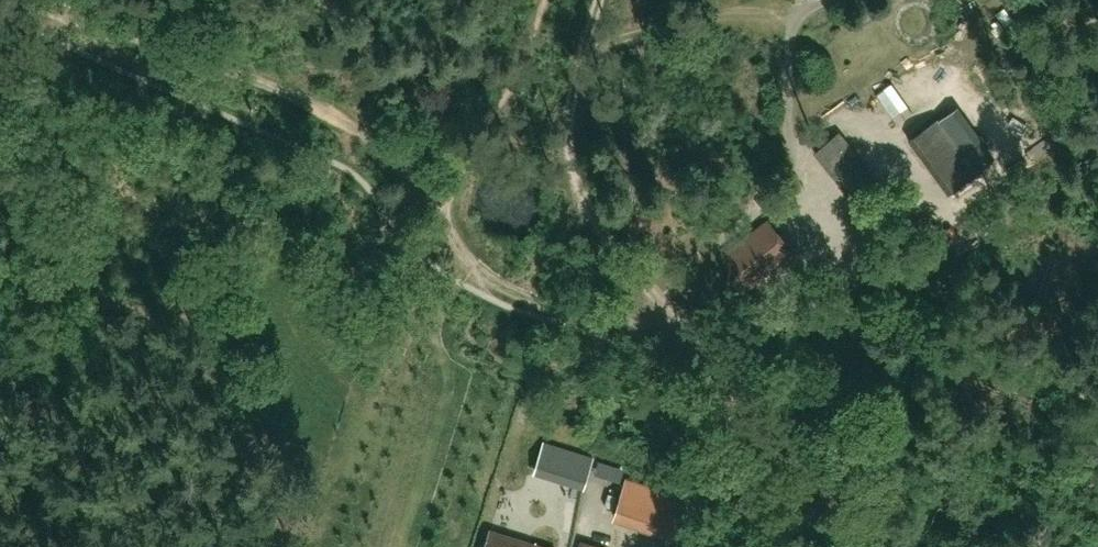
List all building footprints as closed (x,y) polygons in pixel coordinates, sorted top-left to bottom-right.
[(939,120),(907,143),(948,199),(979,177),(939,120)] [(864,216),(868,215),(890,195),(840,131),(813,154),(864,216)] [(752,289),(795,255),(768,221),(725,255),(752,289)] [(784,330),(789,337),(794,334),(790,327),(784,330)] [(586,480),(593,459),(543,443),(536,464),(586,480)] [(626,480),(619,500),(615,515),(698,541),(709,506),(626,480)] [(484,546),(549,546),(489,530),(484,546)]
